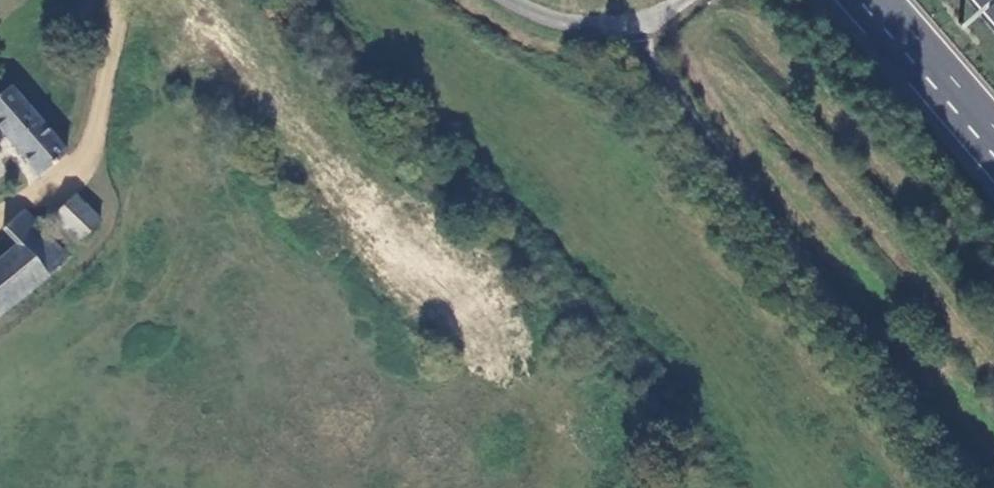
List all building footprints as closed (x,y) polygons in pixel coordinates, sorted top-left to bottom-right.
[(64,160),(9,91),(0,99),(0,136),(36,184),(64,160)] [(54,222),(75,247),(97,227),(77,202),(54,222)] [(27,214),(2,233),(16,251),(41,285),(69,263),(64,257),(43,232),(27,214)] [(54,222),(43,232),(64,257),(75,247),(54,222)] [(41,285),(16,251),(0,264),(0,319),(41,285)]
